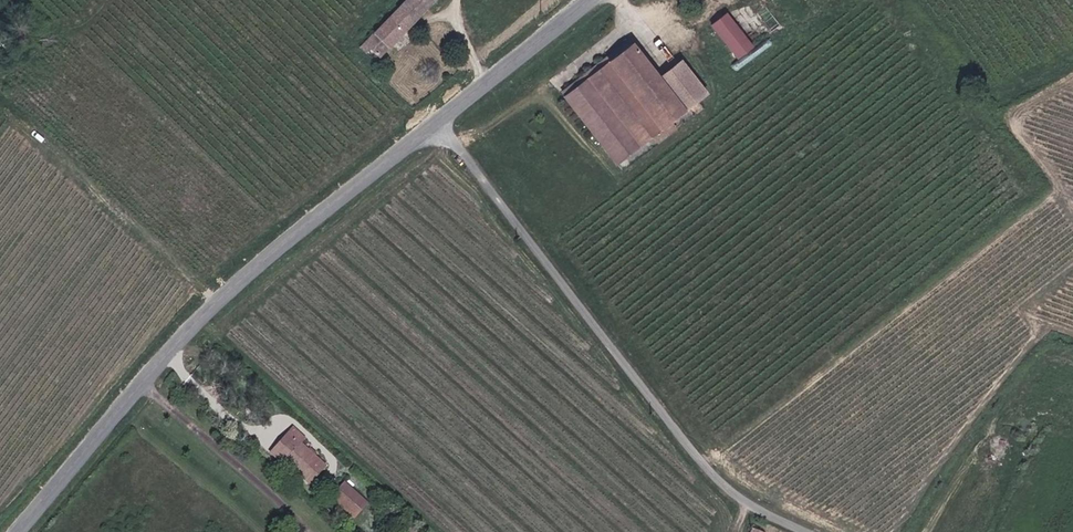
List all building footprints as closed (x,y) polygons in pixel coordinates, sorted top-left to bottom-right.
[(435,5),(430,0),(409,0),(360,50),(367,56),(372,51),(381,60),(435,5)] [(733,14),(719,26),(745,59),(760,47),(733,14)] [(569,94),(636,43),(633,39),(566,90),(569,94)] [(672,120),(680,114),(700,100),(709,93),(685,61),(662,78),(636,43),(569,94),(621,160),(656,133),(661,139),(667,135),(662,128),(672,120)] [(706,108),(700,100),(680,114),(687,123),(706,108)] [(662,128),(667,135),(677,128),(672,120),(662,128)] [(292,430),(289,433),(298,441),(301,437),(292,430)] [(316,472),(324,464),(298,441),(289,433),(284,438),(288,441),(284,445),(316,472)] [(275,455),(284,445),(281,442),(272,452),(275,455)] [(307,482),(316,472),(284,445),(275,455),(307,482)] [(344,482),(336,490),(355,507),(363,498),(344,482)] [(349,514),(355,507),(336,490),(330,497),(349,514)]
